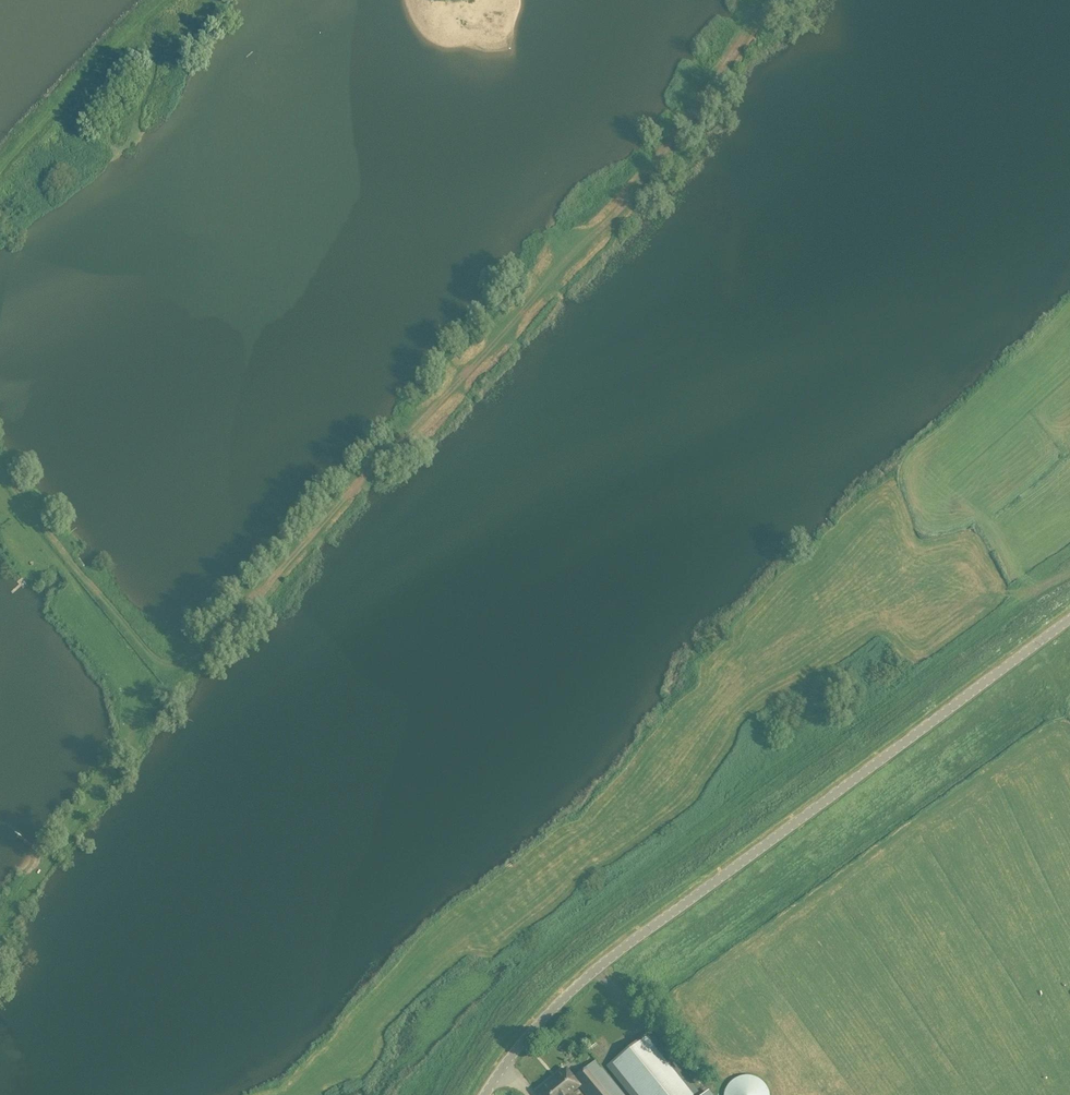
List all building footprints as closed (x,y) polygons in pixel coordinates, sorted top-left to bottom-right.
[(654,1036),(650,1031),(607,1065),(631,1094),(701,1094),(654,1036)] [(580,1086),(587,1094),(625,1094),(596,1060),(574,1078),(580,1086)] [(574,1078),(567,1069),(538,1093),(540,1094),(583,1094),(578,1088),(580,1086),(574,1078)] [(772,1090),(769,1084),(764,1078),(758,1074),(751,1072),(744,1072),(737,1074),(731,1077),(727,1083),(724,1089),(723,1094),(772,1094),(772,1090)]
